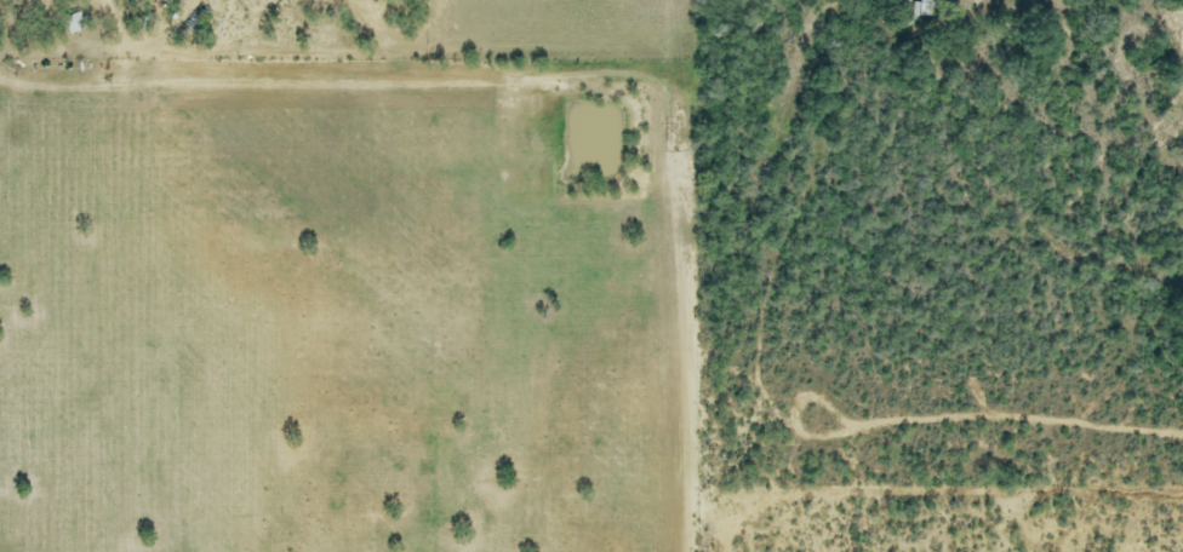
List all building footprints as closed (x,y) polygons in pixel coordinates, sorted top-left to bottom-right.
[(920,1),(913,2),(914,18),(933,18),(932,0),(920,0),(920,1)]
